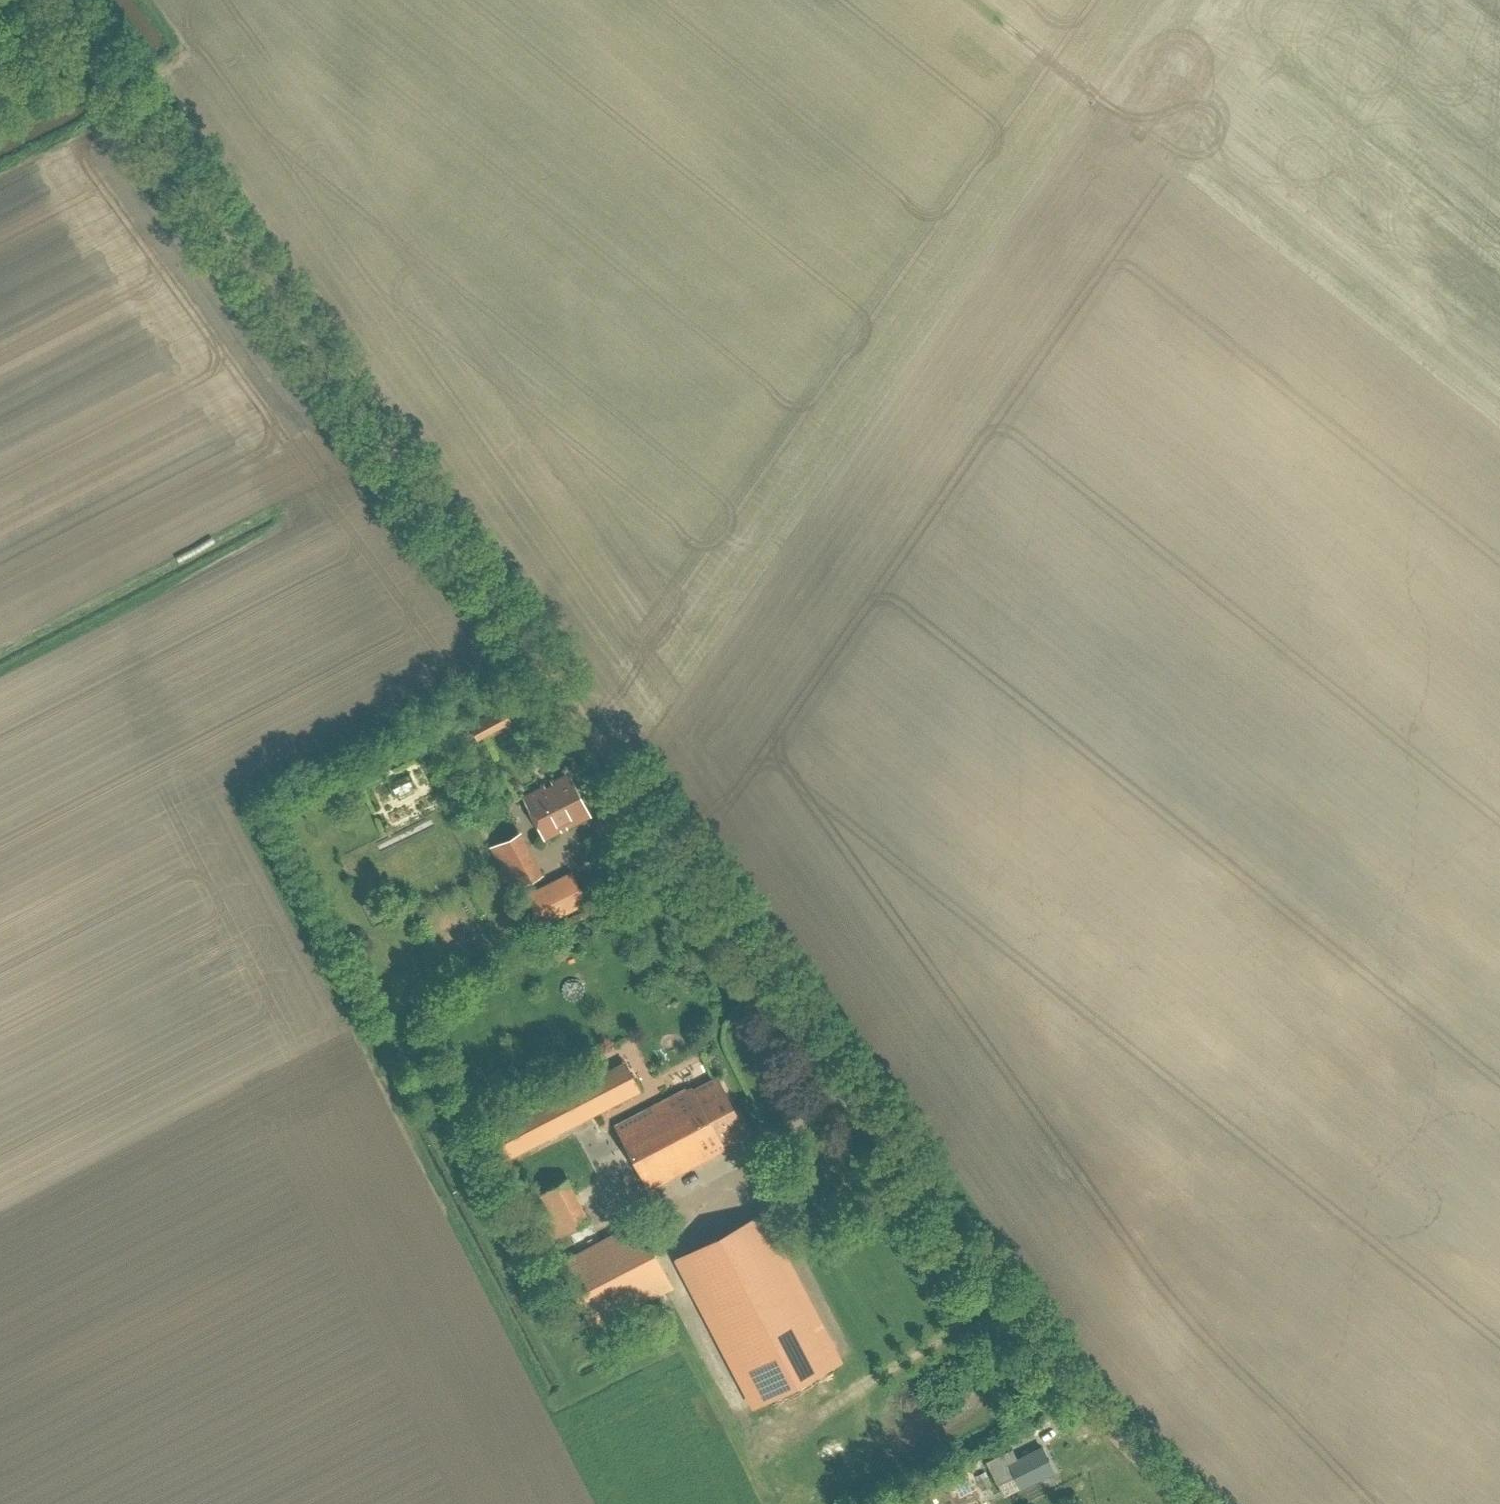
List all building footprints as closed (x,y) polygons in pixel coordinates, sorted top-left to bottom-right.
[(477,738),(510,720),(503,706),(469,724),(477,738)] [(591,817),(569,774),(522,798),(544,841),(591,817)] [(536,870),(517,832),(490,845),(509,884),(536,870)] [(585,842),(593,858),(605,852),(597,836),(585,842)] [(574,862),(544,878),(558,907),(589,890),(574,862)] [(487,1126),(505,1162),(641,1092),(623,1056),(487,1126)] [(685,1089),(616,1125),(648,1191),(715,1156),(722,1146),(746,1134),(717,1078),(687,1093),(685,1089)] [(547,1242),(589,1220),(567,1177),(525,1200),(547,1242)] [(684,1258),(759,1401),(834,1361),(759,1219),(684,1258)] [(594,1329),(671,1288),(636,1221),(558,1262),(594,1329)] [(1012,1449),(986,1461),(997,1483),(1015,1475),(1020,1487),(1053,1470),(1041,1447),(1016,1459),(1012,1449)] [(913,1499),(916,1503),(936,1503),(929,1490),(913,1499)]
